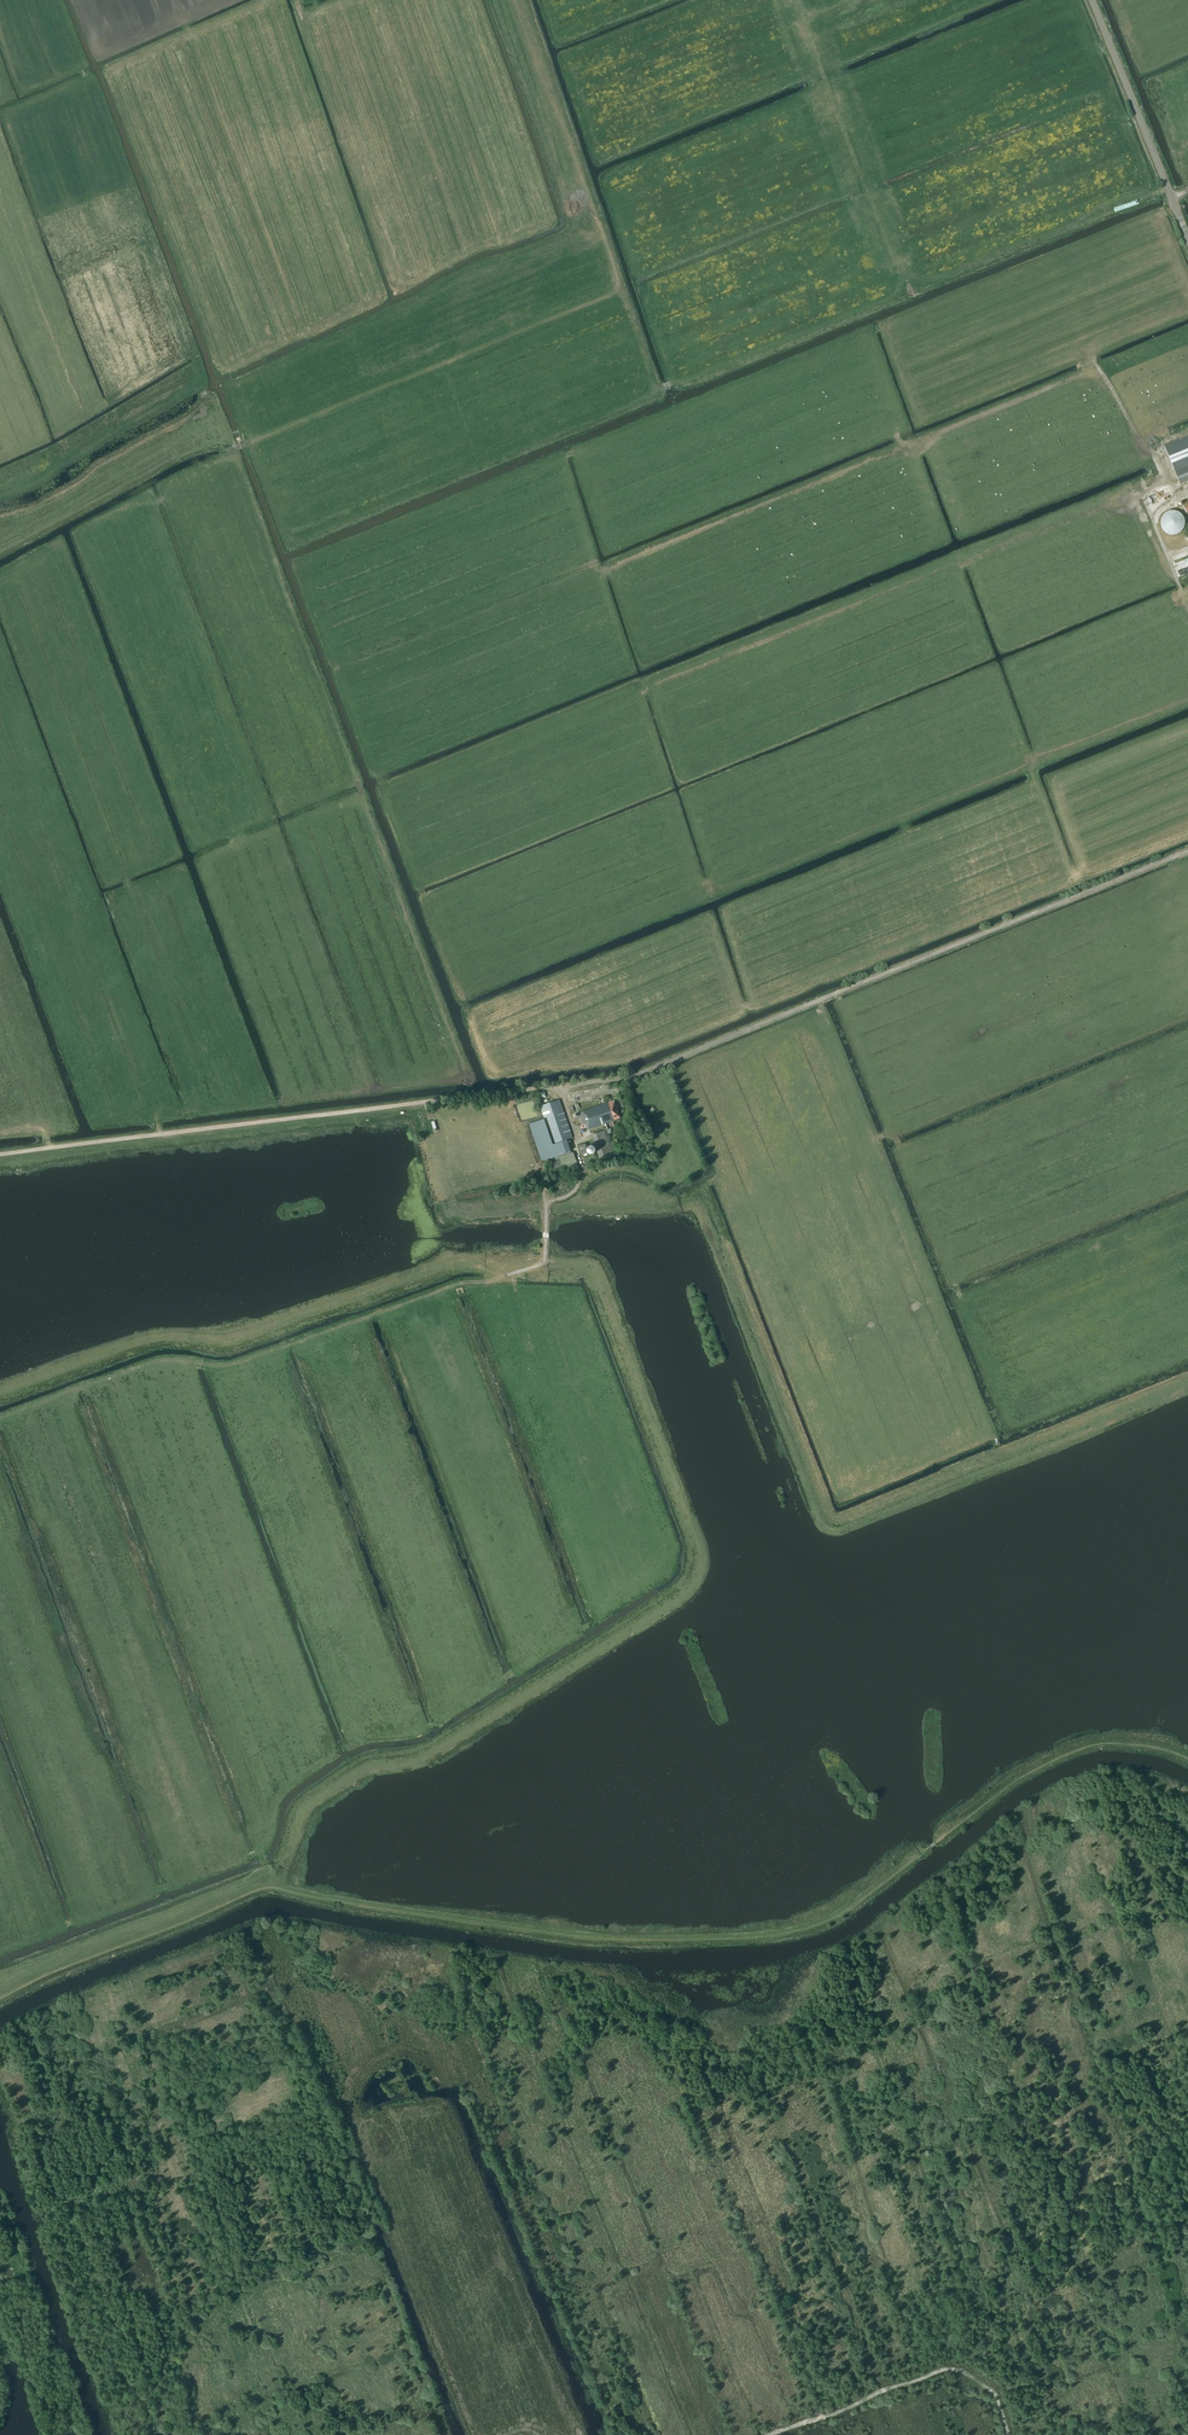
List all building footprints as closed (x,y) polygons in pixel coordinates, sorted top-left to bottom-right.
[(1164,446),(1179,483),(1187,480),(1187,436),(1164,446)] [(1179,535),(1183,513),(1163,509),(1158,530),(1179,535)] [(540,1106),(545,1119),(530,1124),(542,1161),(570,1151),(567,1140),(572,1138),(559,1099),(540,1106)] [(589,1129),(604,1123),(620,1118),(614,1101),(583,1112),(588,1127),(589,1129)] [(592,1135),(601,1158),(617,1152),(613,1142),(611,1143),(608,1134),(606,1130),(592,1135)] [(579,1146),(582,1155),(588,1153),(585,1144),(579,1146)] [(596,1150),(596,1149),(596,1148),(595,1147),(594,1146),(593,1145),(592,1145),(591,1145),(590,1145),(590,1146),(589,1146),(588,1147),(588,1148),(587,1149),(587,1150),(587,1151),(588,1151),(588,1152),(589,1153),(590,1153),(591,1154),(592,1154),(593,1154),(593,1153),(594,1153),(595,1153),(595,1152),(596,1151),(596,1150)] [(564,1171),(578,1167),(573,1152),(560,1157),(561,1159),(549,1163),(553,1173),(563,1169),(564,1171)]
